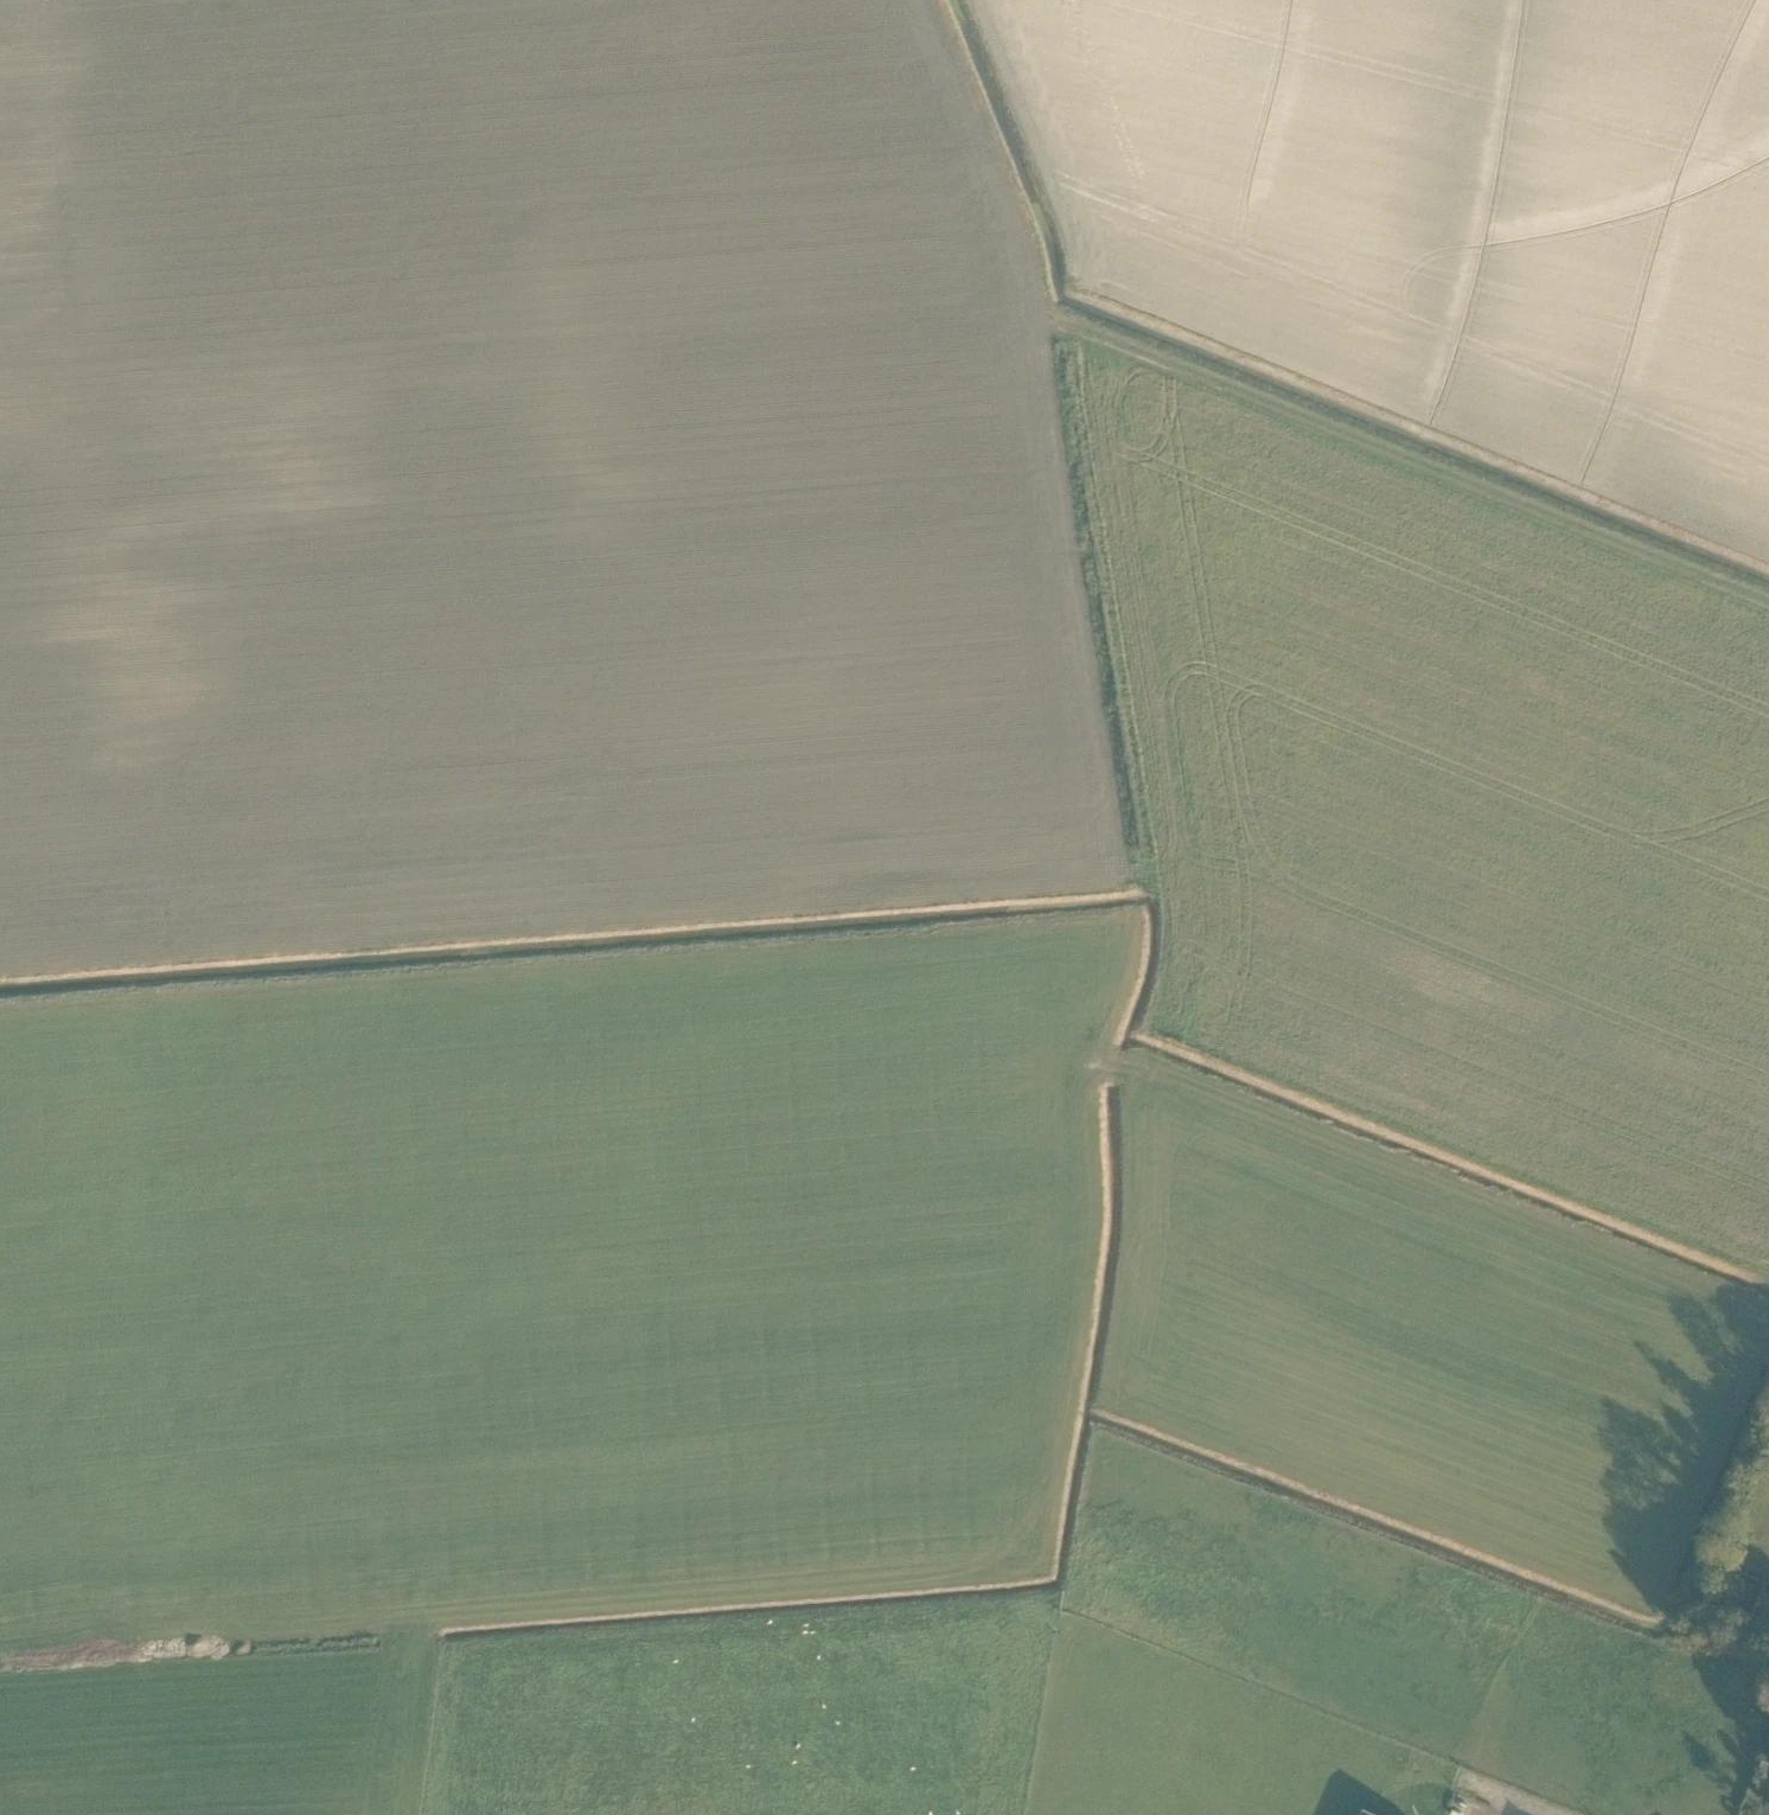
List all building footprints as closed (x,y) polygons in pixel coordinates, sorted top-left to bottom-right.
[(1765,1755),(1759,1770),(1768,1774),(1768,1757),(1765,1755)]
